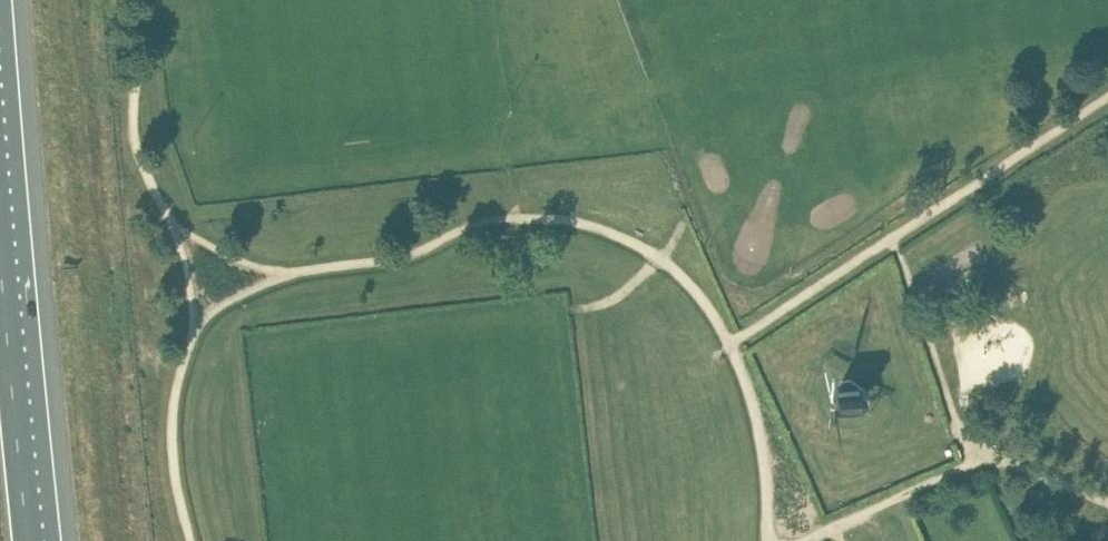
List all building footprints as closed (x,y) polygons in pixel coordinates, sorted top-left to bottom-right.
[(834,401),(848,411),(855,410),(865,396),(864,389),(850,379),(843,380),(833,394),(834,401)]
